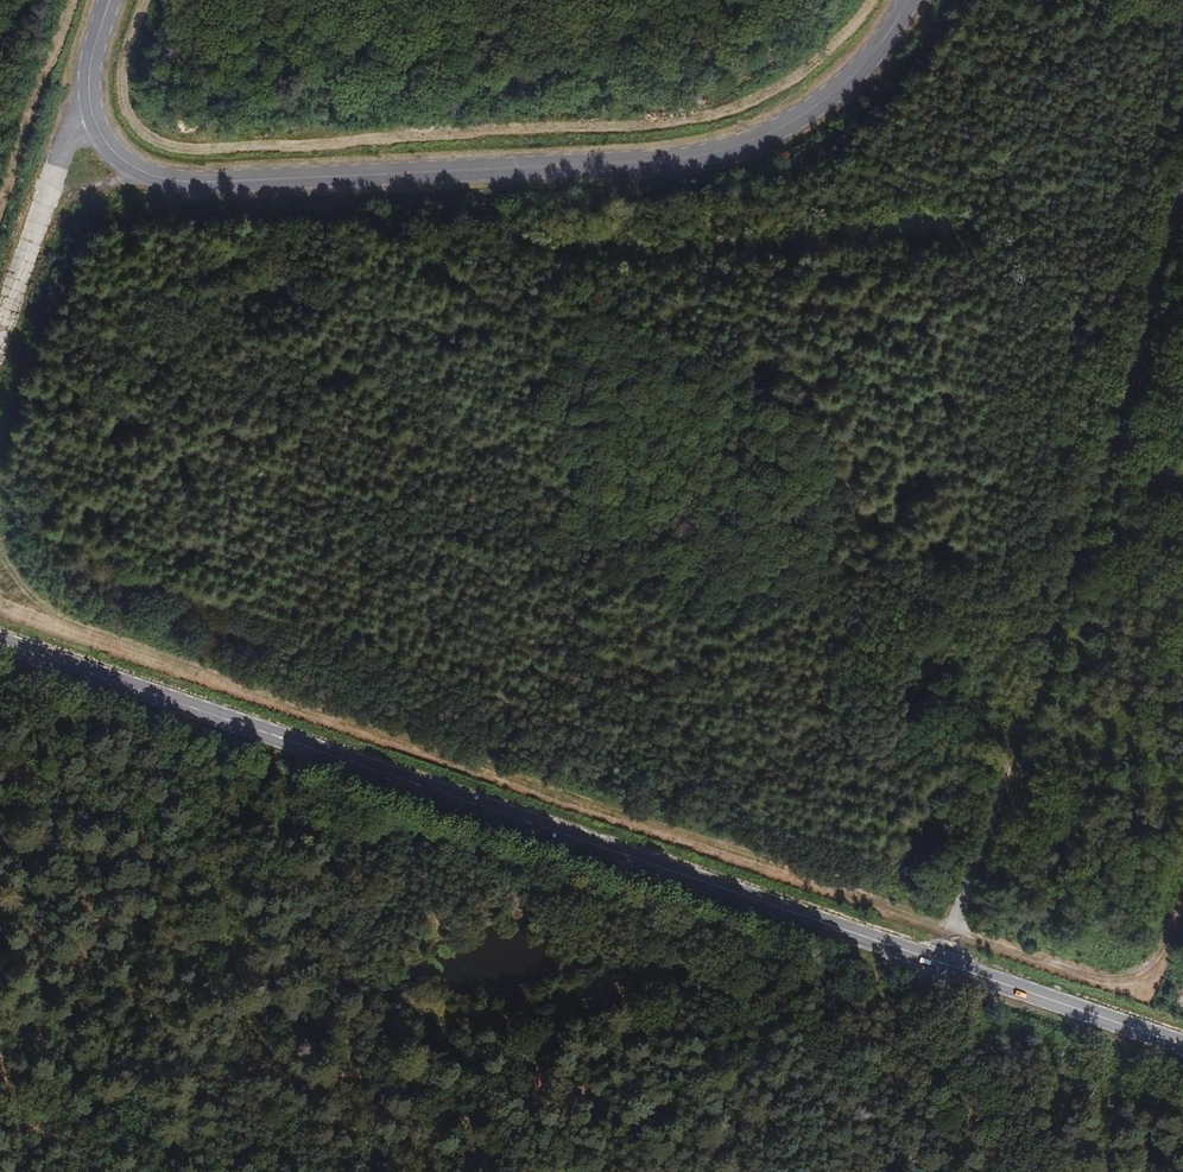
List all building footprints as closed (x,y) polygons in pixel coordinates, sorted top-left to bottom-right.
[(525,1071),(527,1089),(539,1088),(537,1070),(525,1071)]
